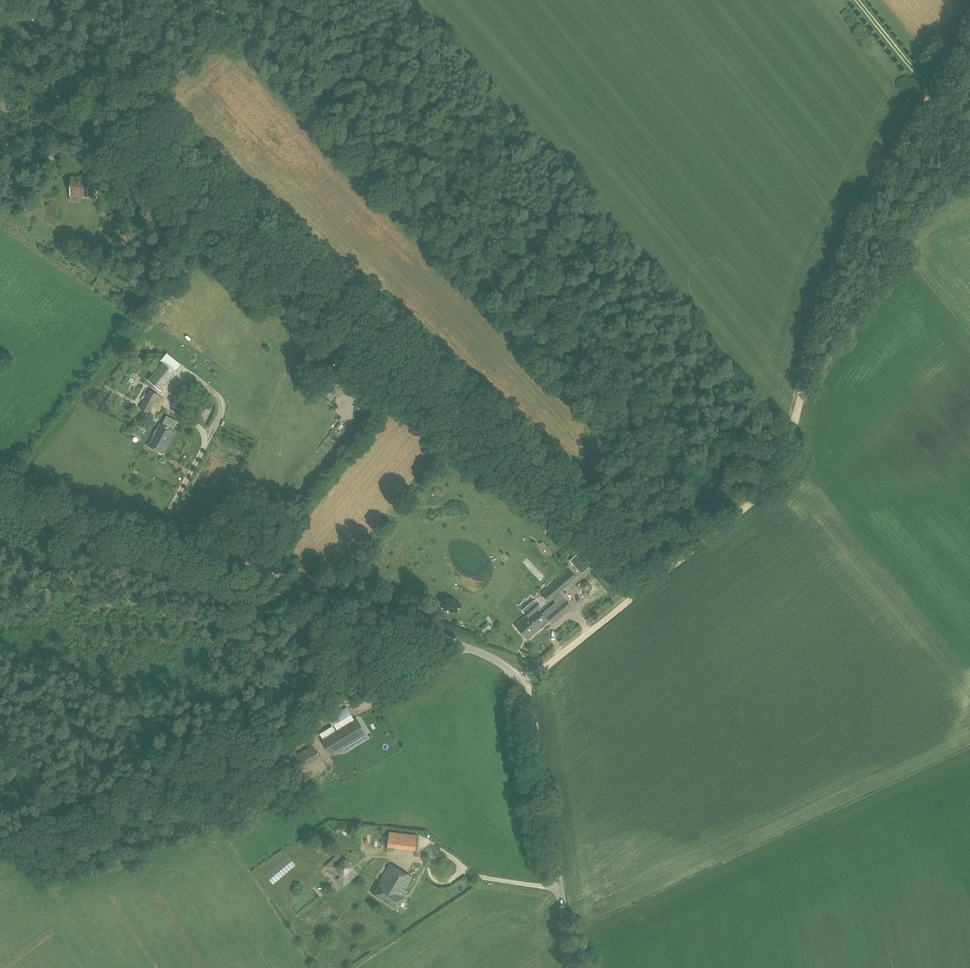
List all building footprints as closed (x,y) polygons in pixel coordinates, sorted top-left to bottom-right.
[(44,146),(47,155),(66,149),(63,139),(44,146)] [(71,153),(54,156),(55,161),(72,158),(71,153)] [(88,177),(71,177),(71,195),(87,195),(96,196),(97,178),(88,177)] [(314,344),(326,356),(336,346),(331,341),(327,344),(320,337),(314,344)] [(149,380),(162,390),(176,373),(163,363),(149,380)] [(139,408),(149,414),(152,409),(156,402),(160,395),(150,389),(148,393),(144,400),(139,408)] [(356,406),(366,414),(372,406),(362,398),(356,406)] [(148,445),(163,454),(175,431),(160,423),(148,445)] [(135,427),(144,432),(146,429),(137,424),(135,427)] [(573,565),(585,579),(600,566),(588,552),(573,565)] [(555,602),(541,614),(535,608),(515,626),(528,640),(548,622),(544,618),(546,616),(554,625),(572,608),(562,597),(561,598),(556,593),(577,575),(569,566),(539,593),(546,601),(550,597),(555,602)] [(605,587),(609,593),(619,584),(615,579),(605,587)] [(334,725),(337,730),(355,719),(351,714),(334,725)] [(324,740),(330,751),(363,731),(357,721),(324,740)] [(323,739),(336,731),(333,725),(319,734),(323,739)] [(304,755),(310,767),(324,759),(318,748),(304,755)] [(389,832),(387,847),(415,851),(417,835),(389,832)] [(325,866),(343,887),(358,874),(340,852),(325,866)] [(374,895),(397,909),(404,897),(407,891),(404,889),(412,877),(391,864),(379,883),(380,884),(374,895)]
